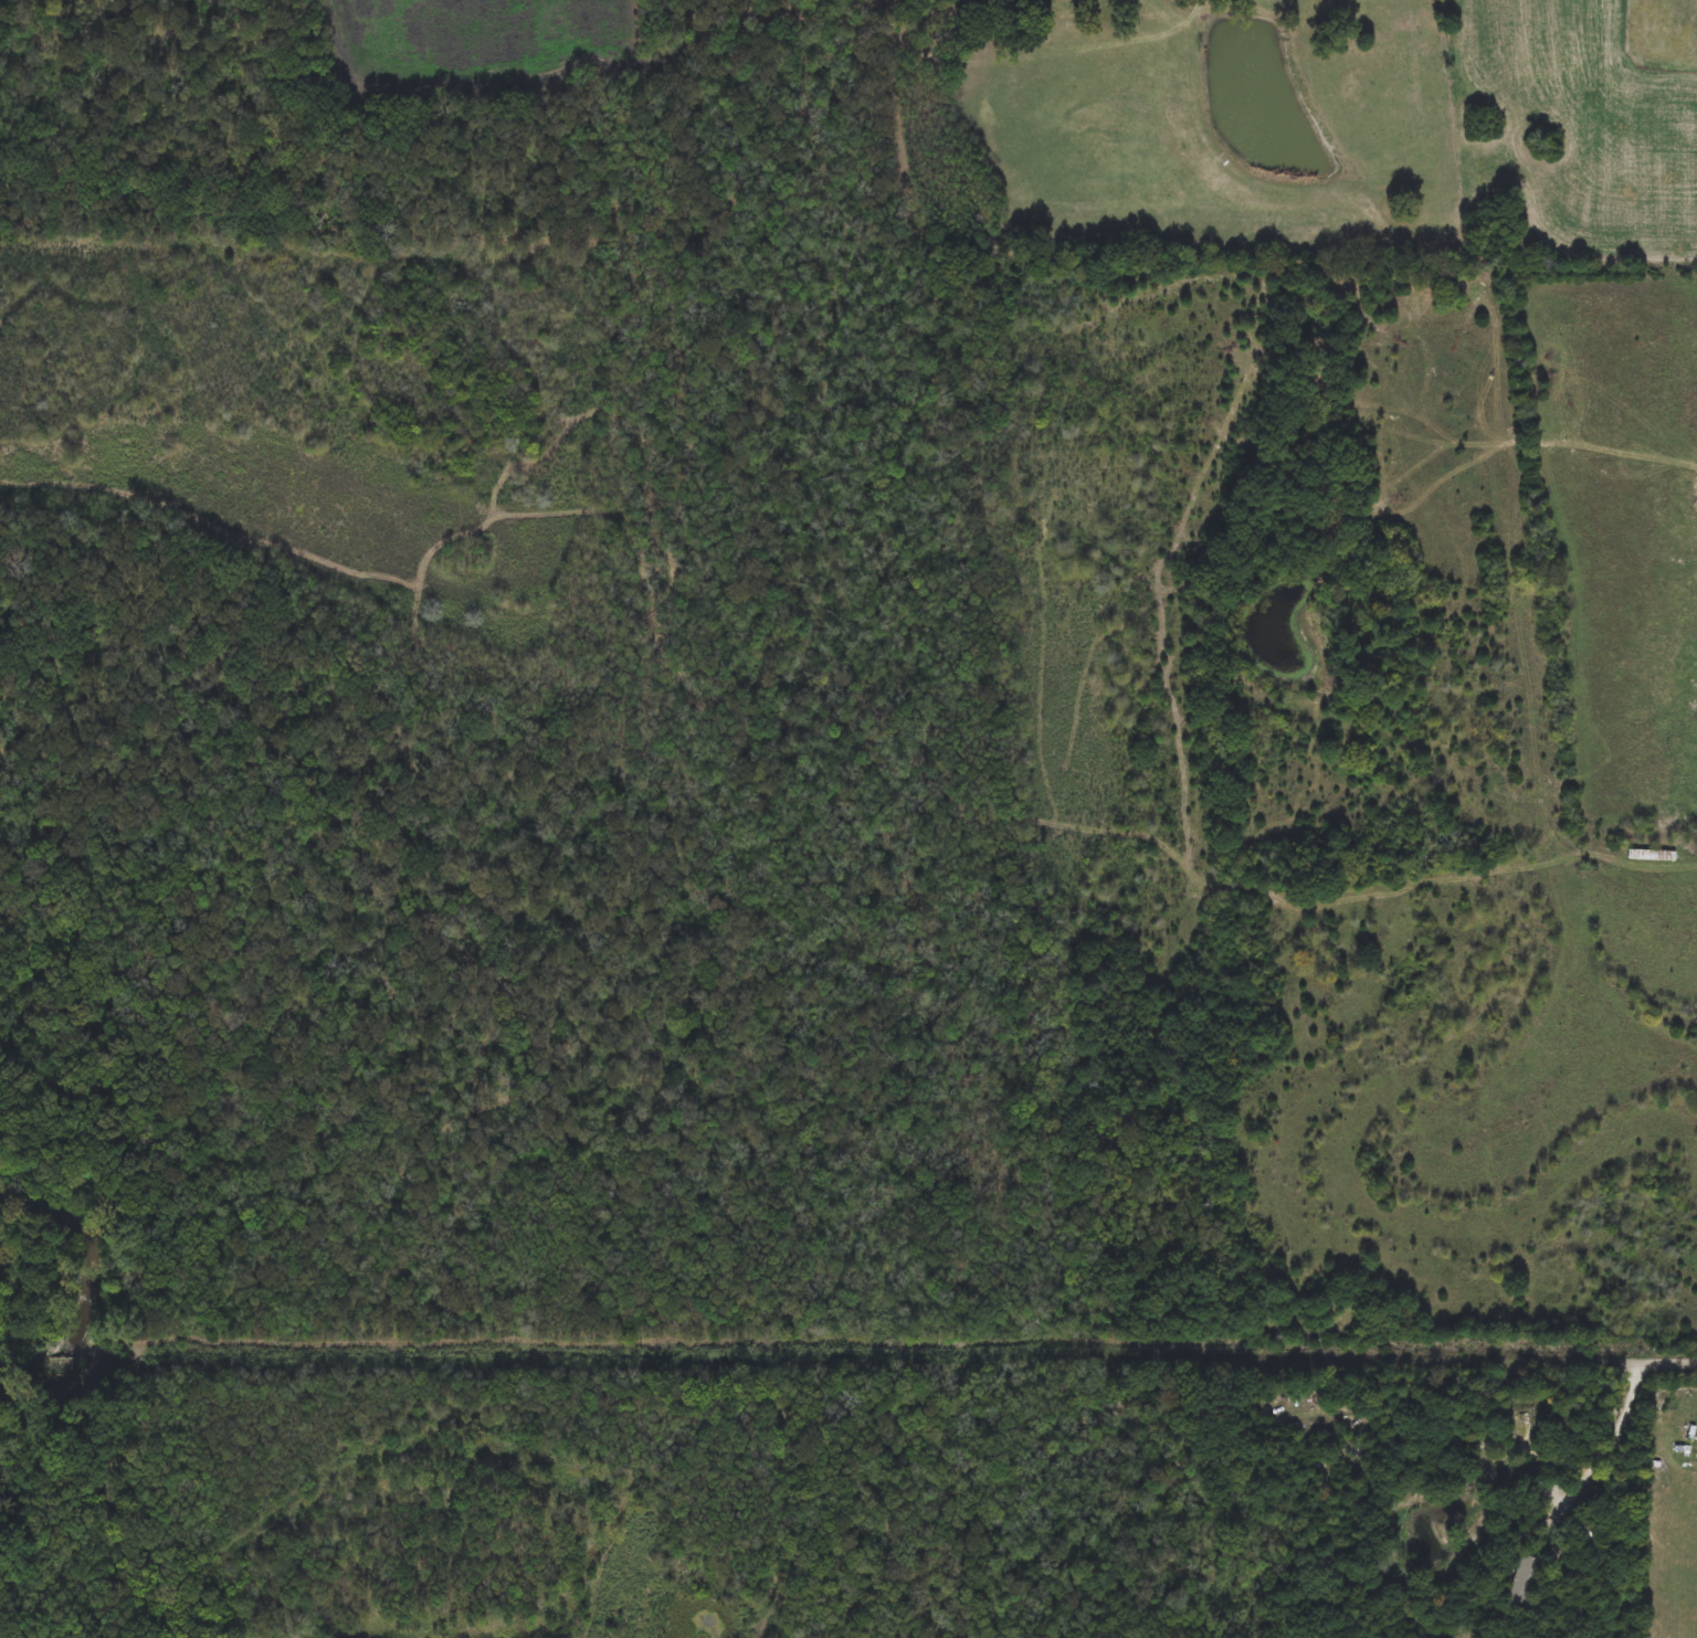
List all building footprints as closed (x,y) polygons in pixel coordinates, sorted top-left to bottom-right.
[(1509,1602),(1526,1554),(1546,1562),(1529,1608),(1509,1602)]
